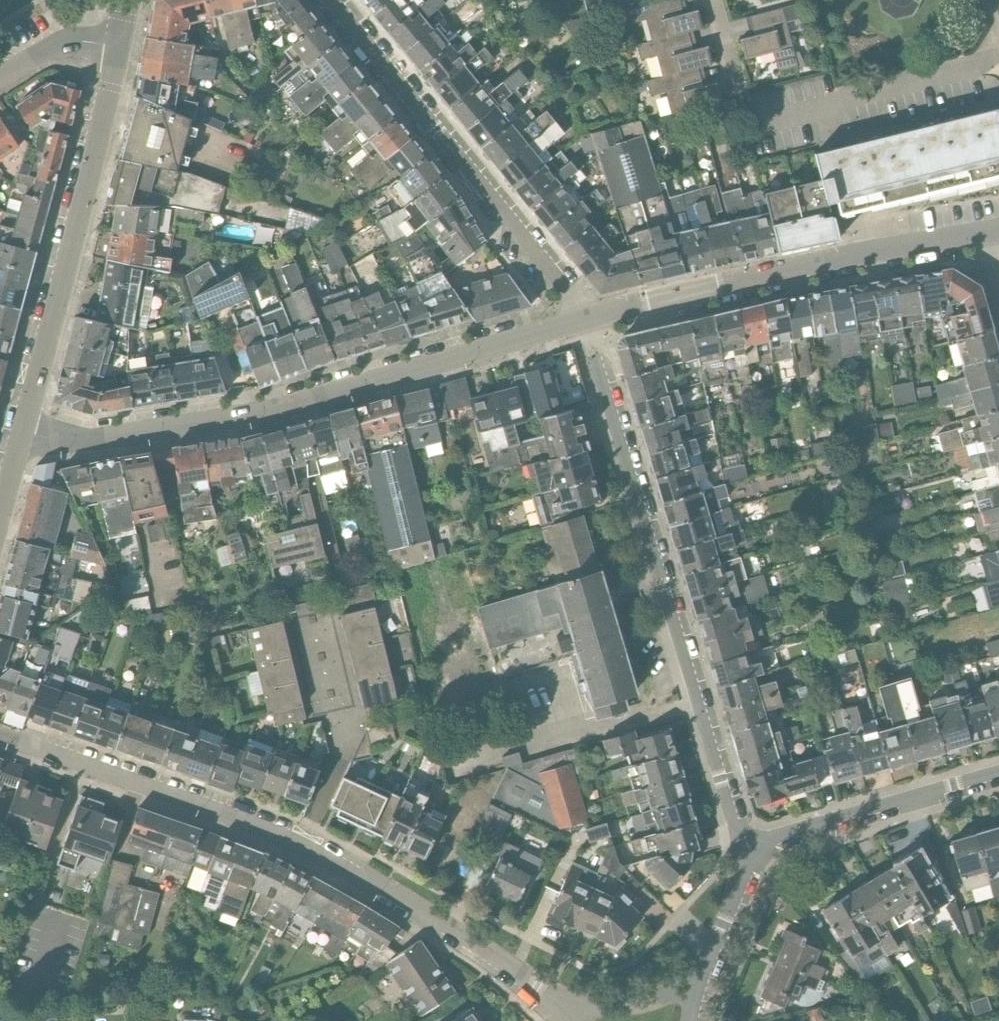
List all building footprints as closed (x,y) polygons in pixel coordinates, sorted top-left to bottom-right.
[(191,24),(165,0),(153,0),(147,37),(190,45),(191,43),(188,42),(191,24)] [(210,19),(205,0),(165,0),(191,24),(210,19)] [(243,47),(231,0),(205,0),(210,19),(219,17),(228,50),(243,47)] [(261,18),(256,0),(231,0),(243,47),(255,44),(249,21),(261,18)] [(280,21),(303,2),(302,0),(256,0),(261,18),(274,15),(280,21)] [(390,0),(363,0),(373,13),(390,0)] [(388,32),(426,3),(423,0),(390,0),(373,13),(388,32)] [(404,50),(446,18),(439,10),(446,3),(443,0),(429,0),(426,3),(388,32),(404,50)] [(689,32),(702,29),(697,12),(699,11),(699,10),(689,13),(685,0),(659,0),(628,8),(632,24),(647,19),(653,40),(689,32)] [(897,18),(912,14),(921,1),(919,0),(881,0),(883,10),(897,18)] [(291,48),(321,24),(303,2),(280,21),(274,26),(291,48)] [(743,40),(747,57),(773,51),(779,72),(806,65),(799,51),(795,53),(783,8),(746,18),(750,37),(740,39),(741,41),(743,40)] [(419,70),(449,47),(441,38),(454,27),(452,25),(458,21),(452,13),(446,18),(404,50),(419,70)] [(564,23),(577,40),(608,17),(607,13),(598,14),(564,23)] [(281,90),(303,72),(337,44),(321,24),(291,48),(299,57),(272,78),(281,90)] [(663,77),(699,68),(711,65),(707,48),(709,47),(708,46),(694,50),(689,32),(653,40),(638,44),(642,60),(657,56),(663,77)] [(143,57),(221,71),(222,64),(216,63),(217,57),(189,54),(190,45),(147,37),(143,57)] [(419,70),(434,88),(484,48),(479,42),(473,48),(469,43),(458,53),(451,44),(449,47),(419,70)] [(291,106),(294,109),(352,63),(337,44),(303,72),(310,80),(290,96),(296,103),(291,106)] [(451,109),(481,85),(473,75),(494,58),(484,48),(434,88),(451,109)] [(140,77),(189,86),(190,77),(214,81),(216,74),(220,75),(221,71),(143,57),(140,77)] [(326,100),(333,109),(367,81),(352,63),(294,109),(288,116),(291,119),(297,113),(298,113),(301,110),(306,116),(326,100)] [(699,68),(663,77),(647,81),(651,96),(667,92),(673,114),(721,101),(717,84),(719,83),(718,82),(704,86),(699,68)] [(451,109),(468,130),(518,90),(529,81),(520,69),(496,88),(488,79),(481,85),(451,109)] [(134,103),(188,117),(204,124),(207,109),(198,107),(199,103),(188,101),(189,86),(140,77),(136,95),(134,103)] [(322,143),(325,147),(382,100),(367,81),(333,109),(340,118),(320,134),(325,140),(322,143)] [(32,128),(39,130),(49,121),(58,86),(48,84),(21,102),(20,106),(18,108),(32,128)] [(39,130),(68,136),(80,91),(68,88),(68,89),(58,86),(49,121),(39,130)] [(483,148),(521,118),(513,107),(523,100),(522,98),(523,96),(518,90),(468,130),(483,148)] [(356,138),(363,146),(398,118),(382,100),(325,147),(328,150),(331,147),(336,154),(356,138)] [(117,169),(223,198),(226,187),(192,174),(173,170),(188,117),(134,103),(117,169)] [(483,148),(500,169),(564,118),(554,106),(528,127),(521,118),(483,148)] [(854,144),(827,151),(815,154),(822,180),(773,192),(772,190),(771,189),(769,188),(767,189),(765,189),(764,191),(763,192),(763,194),(763,196),(764,198),(766,198),(768,202),(765,203),(779,252),(838,240),(828,198),(836,196),(836,197),(841,214),(870,208),(998,176),(998,109),(854,144)] [(359,181),(363,178),(413,137),(398,118),(363,146),(370,155),(350,171),(359,181)] [(516,189),(551,160),(553,158),(546,149),(572,128),(564,118),(500,169),(516,189)] [(21,148),(1,119),(0,120),(0,163),(9,157),(12,161),(24,153),(20,148),(21,148)] [(661,280),(684,274),(659,183),(640,121),(621,126),(609,129),(589,133),(597,155),(615,209),(639,201),(661,280)] [(17,128),(25,138),(30,129),(28,127),(20,127),(17,128)] [(55,181),(68,136),(39,130),(30,176),(55,181)] [(395,169),(401,177),(428,156),(413,137),(363,178),(371,188),(395,169)] [(388,187),(404,208),(443,176),(428,156),(401,177),(388,187)] [(516,189),(532,208),(581,170),(585,167),(577,157),(559,171),(551,160),(516,189)] [(219,215),(223,198),(117,169),(107,205),(117,205),(117,208),(186,209),(206,212),(219,215)] [(740,261),(729,220),(720,222),(717,212),(722,211),(715,185),(707,187),(706,183),(709,182),(706,170),(706,169),(704,170),(696,172),(700,188),(721,266),(740,261)] [(548,228),(583,200),(576,190),(581,186),(579,184),(588,177),(581,170),(532,208),(548,228)] [(37,251),(45,220),(55,181),(30,176),(18,173),(17,174),(10,171),(5,172),(4,174),(5,174),(3,177),(14,184),(13,188),(34,192),(33,196),(25,194),(19,214),(19,215),(3,211),(0,224),(0,241),(11,244),(37,251)] [(415,232),(426,224),(459,197),(443,176),(404,208),(393,213),(382,220),(377,222),(390,245),(396,242),(415,232)] [(704,269),(682,193),(669,197),(664,181),(659,183),(684,274),(704,269)] [(740,261),(759,257),(742,196),(740,187),(721,193),(729,220),(740,261)] [(704,269),(721,266),(700,188),(693,190),(682,193),(704,269)] [(565,249),(592,225),(585,217),(607,201),(597,189),(583,200),(548,228),(565,249)] [(779,253),(779,252),(765,203),(756,205),(753,194),(751,194),(742,196),(759,257),(779,253)] [(441,245),(449,256),(457,266),(459,265),(460,266),(486,243),(478,230),(472,220),(459,197),(426,224),(443,244),(441,245)] [(639,285),(661,280),(639,201),(615,209),(618,217),(625,239),(639,285)] [(382,220),(393,213),(389,205),(378,211),(382,220)] [(156,236),(174,237),(176,222),(197,226),(200,227),(203,226),(204,223),(206,212),(186,209),(117,208),(112,235),(155,239),(156,236)] [(565,249),(588,277),(615,256),(610,250),(625,239),(618,217),(604,227),(598,220),(592,225),(565,249)] [(437,329),(473,318),(445,275),(415,232),(396,242),(405,259),(404,259),(416,286),(437,329)] [(108,262),(148,268),(169,272),(173,245),(174,237),(156,236),(155,239),(112,235),(108,262)] [(338,244),(338,243),(334,235),(327,237),(331,246),(322,250),(326,260),(332,272),(339,269),(348,265),(338,244)] [(609,291),(639,285),(625,239),(610,250),(615,256),(588,277),(596,287),(609,291)] [(31,270),(37,251),(11,244),(0,241),(0,262),(31,270)] [(26,289),(31,270),(0,262),(0,282),(26,289)] [(98,321),(128,328),(138,330),(142,315),(150,316),(155,288),(146,287),(148,268),(108,262),(98,321)] [(193,298),(201,319),(201,320),(251,298),(240,271),(220,283),(209,262),(185,277),(193,298)] [(307,370),(334,360),(306,287),(299,266),(283,272),(294,301),(282,305),(284,310),(307,370)] [(952,269),(944,271),(949,300),(965,297),(967,308),(985,304),(980,286),(952,269)] [(445,275),(473,318),(476,321),(532,305),(509,274),(463,287),(452,270),(445,275)] [(951,310),(949,300),(944,271),(942,271),(917,276),(924,315),(951,310)] [(925,321),(924,315),(917,276),(894,280),(905,328),(913,327),(913,322),(925,321)] [(906,340),(905,328),(894,280),(873,284),(883,340),(883,343),(906,340)] [(21,309),(26,289),(0,282),(0,303),(21,309)] [(334,360),(352,355),(333,304),(324,307),(315,284),(313,284),(306,287),(334,360)] [(873,342),(883,340),(873,284),(850,288),(857,327),(860,344),(873,342)] [(369,350),(386,345),(364,298),(362,294),(359,285),(345,291),(369,350)] [(386,345),(412,337),(391,293),(389,286),(379,291),(364,298),(386,345)] [(412,337),(437,329),(416,286),(407,290),(405,287),(391,293),(412,337)] [(830,292),(842,357),(853,354),(852,350),(853,350),(849,329),(857,327),(850,288),(830,292)] [(352,355),(369,350),(345,291),(330,297),(333,304),(352,355)] [(844,367),(842,357),(830,292),(808,296),(814,335),(815,337),(823,336),(829,370),(833,369),(844,367)] [(787,300),(795,359),(798,377),(809,375),(812,375),(806,336),(814,335),(808,296),(787,300)] [(772,364),(795,359),(787,300),(763,305),(771,355),(772,364)] [(21,309),(0,303),(0,331),(14,335),(21,309)] [(948,342),(992,330),(985,304),(967,308),(969,312),(953,316),(950,317),(940,318),(944,328),(948,342)] [(758,358),(771,355),(763,305),(737,311),(749,366),(759,365),(758,358)] [(281,379),(307,370),(284,310),(258,321),(281,379)] [(753,382),(749,366),(737,311),(713,316),(728,379),(729,386),(740,384),(742,396),(755,393),(753,382)] [(701,370),(704,384),(728,379),(713,316),(690,322),(701,370)] [(70,341),(110,352),(127,357),(128,328),(98,321),(76,317),(70,341)] [(260,387),(281,379),(258,321),(237,329),(260,387)] [(688,373),(701,370),(690,322),(660,329),(664,350),(668,367),(685,363),(688,373)] [(626,377),(668,367),(664,350),(660,329),(625,337),(617,349),(621,361),(626,377)] [(998,355),(998,354),(992,331),(992,330),(948,342),(931,347),(935,372),(962,365),(998,355)] [(7,360),(14,335),(0,331),(0,358),(7,360)] [(193,355),(200,397),(227,392),(216,356),(207,338),(190,341),(193,355)] [(63,366),(98,376),(101,363),(107,364),(110,352),(70,341),(63,366)] [(147,353),(127,357),(127,372),(133,407),(156,404),(149,362),(147,353)] [(178,400),(170,358),(170,354),(159,356),(160,360),(149,362),(156,404),(178,400)] [(178,400),(200,397),(193,355),(182,357),(170,358),(178,400)] [(962,365),(965,376),(936,385),(939,400),(941,408),(953,404),(954,409),(973,404),(976,415),(998,409),(998,355),(962,365)] [(634,402),(670,392),(667,381),(675,379),(675,377),(688,373),(685,363),(668,367),(626,377),(634,402)] [(93,414),(133,407),(127,372),(106,377),(98,376),(63,366),(54,403),(93,414)] [(540,418),(565,411),(552,366),(541,369),(538,367),(532,369),(530,372),(526,373),(527,374),(515,377),(518,389),(527,420),(539,416),(540,418)] [(498,471),(513,468),(494,395),(473,401),(467,377),(441,385),(441,387),(450,411),(470,405),(478,434),(481,433),(483,443),(490,441),(492,452),(493,452),(498,471)] [(914,380),(894,384),(897,404),(918,401),(914,380)] [(396,398),(408,451),(443,442),(438,422),(450,419),(441,387),(396,398)] [(526,465),(531,463),(527,441),(519,441),(515,424),(527,421),(527,420),(518,389),(494,395),(513,468),(526,465)] [(642,429),(686,415),(678,390),(670,392),(634,402),(642,429)] [(396,398),(355,410),(394,571),(434,559),(408,451),(396,398)] [(552,458),(585,451),(591,450),(588,440),(582,441),(580,434),(586,432),(585,428),(582,415),(577,416),(574,408),(565,411),(540,418),(546,439),(552,458)] [(649,453),(693,439),(690,428),(712,422),(710,412),(709,408),(686,415),(642,429),(649,453)] [(998,436),(998,409),(976,415),(962,419),(964,427),(939,434),(944,452),(963,447),(975,443),(998,436)] [(368,485),(371,485),(355,410),(330,417),(342,460),(350,458),(354,473),(364,470),(368,485)] [(342,460),(330,417),(307,423),(322,478),(344,472),(342,460)] [(298,486),(322,478),(307,423),(284,430),(298,486)] [(880,439),(877,426),(877,423),(854,429),(858,448),(880,442),(880,439)] [(279,492),(298,486),(284,430),(263,436),(273,478),(275,477),(279,492)] [(282,504),(279,492),(275,477),(273,478),(263,436),(262,434),(241,440),(253,479),(254,479),(260,497),(268,494),(271,506),(282,504)] [(998,463),(998,436),(975,443),(979,454),(978,454),(978,455),(969,458),(972,471),(977,470),(998,463)] [(236,482),(253,479),(241,440),(241,438),(203,444),(210,486),(222,483),(222,486),(236,484),(236,482)] [(657,479),(704,463),(700,449),(695,438),(693,439),(649,453),(657,479)] [(186,523),(203,521),(218,518),(213,505),(210,486),(203,444),(187,447),(173,449),(173,450),(151,453),(164,496),(181,494),(186,523)] [(551,493),(594,479),(585,451),(552,458),(531,463),(526,465),(530,478),(536,477),(541,494),(550,491),(551,493)] [(120,458),(129,497),(138,521),(139,522),(140,523),(141,524),(143,524),(144,524),(145,523),(146,523),(147,522),(148,521),(148,519),(156,518),(157,524),(149,526),(152,542),(175,537),(169,515),(164,496),(151,453),(120,458)] [(91,464),(90,465),(99,502),(99,503),(101,503),(109,538),(137,533),(129,497),(120,458),(91,464)] [(50,487),(54,471),(57,462),(38,465),(32,483),(50,487)] [(664,502),(705,490),(705,487),(699,489),(697,481),(707,478),(707,476),(715,474),(713,462),(704,463),(657,479),(664,502)] [(998,485),(998,463),(977,470),(979,479),(972,481),(975,492),(998,485)] [(79,507),(99,502),(90,465),(61,471),(79,507)] [(722,472),(726,484),(748,479),(744,468),(722,472)] [(544,528),(559,523),(556,514),(600,501),(594,479),(551,493),(554,503),(538,508),(544,528)] [(32,483),(17,540),(49,548),(53,532),(55,532),(65,491),(50,487),(32,483)] [(671,527),(719,512),(715,501),(730,497),(726,484),(705,490),(664,502),(671,527)] [(975,492),(978,501),(990,498),(993,509),(998,507),(998,485),(975,492)] [(327,561),(323,544),(310,493),(300,495),(308,526),(266,536),(272,568),(276,568),(275,564),(304,557),(306,566),(327,561)] [(678,548),(744,529),(748,529),(742,506),(719,512),(671,527),(678,548)] [(582,516),(559,523),(544,528),(542,528),(548,548),(543,550),(551,574),(555,573),(558,584),(535,591),(478,608),(490,650),(563,627),(564,634),(570,632),(576,653),(570,655),(578,679),(583,677),(595,718),(628,708),(624,695),(636,691),(602,573),(599,574),(582,516)] [(998,528),(998,518),(984,522),(987,532),(998,528)] [(861,546),(870,544),(864,523),(855,526),(861,546)] [(987,532),(988,537),(998,534),(998,528),(987,532)] [(685,573),(730,561),(726,549),(748,542),(744,529),(678,548),(685,573)] [(106,563),(93,537),(74,532),(68,554),(79,556),(106,563)] [(236,562),(248,558),(239,532),(228,535),(236,562)] [(74,578),(78,559),(56,552),(55,558),(49,557),(51,550),(17,540),(11,561),(70,577),(74,578)] [(973,557),(975,565),(987,562),(988,568),(998,564),(998,550),(973,557)] [(31,591),(53,596),(55,597),(57,587),(66,590),(70,577),(11,561),(5,585),(31,591)] [(692,596),(736,583),(733,570),(730,561),(685,573),(692,596)] [(904,562),(882,566),(892,620),(914,616),(904,562)] [(873,582),(882,580),(879,570),(871,573),(873,582)] [(698,619),(732,608),(730,598),(748,592),(745,580),(736,583),(692,596),(698,619)] [(348,589),(351,605),(376,599),(372,583),(348,589)] [(2,595),(29,602),(38,605),(51,608),(53,596),(31,591),(5,585),(2,595)] [(9,634),(29,640),(38,605),(29,602),(2,595),(0,602),(0,632),(9,634)] [(127,614),(152,608),(149,596),(124,601),(127,614)] [(349,647),(383,639),(375,607),(341,615),(349,647)] [(705,641),(761,625),(757,614),(738,620),(735,607),(732,608),(698,619),(705,641)] [(143,629),(158,633),(165,612),(147,615),(143,629)] [(258,671),(293,663),(283,621),(248,629),(258,671)] [(182,641),(196,645),(202,629),(187,624),(182,641)] [(712,664),(747,653),(744,641),(764,635),(761,625),(705,641),(712,664)] [(50,725),(66,680),(82,634),(60,626),(58,634),(58,633),(28,716),(50,725)] [(8,706),(8,707),(15,710),(15,712),(28,716),(58,633),(51,632),(38,642),(29,640),(9,634),(8,638),(0,635),(0,703),(8,706)] [(356,679),(391,671),(383,639),(349,647),(356,679)] [(986,643),(990,657),(998,655),(998,640),(986,643)] [(826,657),(830,669),(857,661),(853,649),(826,657)] [(718,687),(755,676),(764,674),(772,671),(768,660),(761,662),(752,665),(748,653),(747,653),(712,664),(718,687)] [(268,714),(275,712),(303,705),(293,663),(258,671),(268,714)] [(971,743),(996,735),(984,698),(973,701),(966,679),(961,680),(957,666),(950,668),(953,682),(957,695),(971,743)] [(917,758),(944,750),(930,703),(919,706),(911,677),(903,680),(901,670),(891,673),(917,758)] [(364,710),(398,702),(391,671),(356,679),(364,710)] [(889,766),(917,758),(891,673),(883,675),(886,685),(879,687),(887,715),(876,719),(876,722),(889,766)] [(724,708),(779,692),(776,680),(758,686),(755,676),(718,687),(724,708)] [(998,681),(997,679),(981,685),(984,698),(996,735),(998,734),(998,681)] [(50,725),(72,733),(87,688),(66,680),(50,725)] [(72,733),(94,741),(110,697),(101,694),(104,687),(90,681),(87,688),(72,733)] [(731,732),(768,721),(765,711),(784,706),(779,692),(724,708),(731,732)] [(944,750),(971,743),(957,695),(946,697),(945,695),(929,700),(930,703),(944,750)] [(94,741),(118,749),(132,705),(110,697),(94,741)] [(140,757),(155,713),(156,710),(134,702),(132,705),(118,749),(140,757)] [(303,720),(307,719),(303,705),(275,712),(279,726),(303,720)] [(862,774),(889,766),(876,722),(862,726),(857,705),(842,709),(862,774)] [(230,708),(222,709),(226,723),(233,721),(230,708)] [(834,782),(862,774),(842,709),(830,712),(836,735),(828,737),(831,748),(823,750),(823,753),(825,752),(825,754),(834,782)] [(140,757),(163,765),(178,721),(155,713),(140,757)] [(402,721),(406,738),(416,736),(412,718),(402,721)] [(738,755),(783,742),(795,739),(792,729),(780,731),(776,718),(768,721),(731,732),(738,755)] [(163,765),(186,773),(201,729),(178,721),(163,765)] [(396,741),(406,738),(402,721),(392,723),(396,741)] [(371,747),(396,741),(392,723),(373,728),(371,728),(370,726),(367,727),(365,732),(357,749),(350,763),(373,758),(371,747)] [(208,781),(224,738),(201,729),(186,773),(208,781)] [(631,765),(675,753),(669,730),(636,740),(633,731),(602,740),(608,758),(611,757),(610,756),(621,752),(623,756),(628,755),(631,765)] [(233,789),(237,778),(247,746),(224,738),(208,781),(233,789)] [(237,778),(261,787),(275,747),(250,739),(247,746),(237,778)] [(745,780),(780,768),(782,768),(779,756),(787,754),(783,742),(738,755),(745,780)] [(261,787),(286,796),(300,756),(275,747),(261,787)] [(565,751),(508,768),(493,798),(557,830),(589,821),(576,775),(582,773),(579,761),(568,764),(565,751)] [(633,788),(682,776),(676,753),(675,753),(631,765),(611,771),(614,781),(625,778),(626,781),(630,780),(633,788)] [(789,795),(834,782),(825,754),(811,759),(792,763),(792,774),(782,777),(789,795)] [(286,796),(309,804),(323,764),(300,756),(286,796)] [(0,772),(0,783),(18,789),(3,831),(12,834),(11,836),(38,845),(37,846),(47,850),(64,801),(51,796),(53,791),(21,779),(25,767),(4,760),(0,772)] [(757,805),(789,795),(782,777),(780,768),(745,780),(750,796),(754,795),(757,805)] [(356,824),(372,789),(375,784),(358,777),(356,782),(344,776),(331,805),(340,809),(337,815),(356,824)] [(642,813),(688,798),(682,776),(633,788),(633,790),(621,794),(624,805),(625,805),(626,807),(638,803),(642,813)] [(395,842),(406,847),(423,810),(429,797),(408,784),(402,796),(401,795),(401,796),(382,836),(386,838),(386,842),(391,845),(395,842)] [(356,824),(382,836),(401,796),(385,789),(382,794),(372,789),(356,824)] [(124,822),(102,814),(106,803),(90,798),(86,808),(80,806),(84,796),(81,795),(57,864),(74,870),(80,852),(110,863),(124,822)] [(649,835),(694,822),(688,798),(642,813),(627,817),(630,824),(644,820),(649,835)] [(142,861),(156,866),(173,818),(139,806),(131,834),(128,842),(146,848),(142,861)] [(406,847),(427,857),(446,816),(433,809),(433,814),(423,810),(406,847)] [(490,831),(501,837),(510,819),(500,814),(490,831)] [(173,818),(156,866),(189,877),(193,864),(192,864),(199,844),(205,846),(209,832),(203,830),(204,829),(173,818)] [(660,856),(698,846),(694,834),(699,832),(696,821),(694,822),(649,835),(630,840),(634,855),(658,848),(660,856)] [(590,843),(611,836),(607,823),(585,829),(590,843)] [(976,834),(977,835),(991,884),(994,897),(998,896),(998,827),(976,834)] [(202,912),(214,917),(243,845),(222,837),(209,832),(205,846),(201,856),(212,860),(208,871),(216,875),(210,889),(211,890),(202,912)] [(965,892),(991,884),(977,835),(952,842),(962,878),(965,892)] [(507,843),(487,886),(519,901),(530,877),(511,867),(520,849),(507,843)] [(250,888),(253,889),(270,856),(265,853),(265,854),(243,845),(214,917),(216,917),(218,910),(238,918),(250,888)] [(602,864),(608,870),(618,879),(627,870),(620,863),(614,845),(610,846),(602,864)] [(698,846),(660,856),(642,861),(643,865),(669,889),(690,867),(693,850),(698,848),(698,846)] [(893,868),(921,917),(949,900),(946,894),(947,893),(930,864),(928,865),(920,852),(893,868)] [(264,918),(265,916),(291,865),(270,856),(253,889),(261,893),(251,910),(257,914),(254,922),(259,924),(263,917),(264,918)] [(144,934),(149,936),(160,893),(141,888),(142,888),(128,884),(133,865),(114,860),(94,938),(140,950),(144,934)] [(574,926),(574,925),(597,873),(573,862),(572,864),(573,865),(556,902),(555,901),(549,915),(574,926)] [(594,935),(596,936),(614,897),(601,891),(607,878),(605,877),(608,870),(602,864),(597,873),(574,925),(584,930),(584,933),(590,936),(594,935)] [(292,916),(294,912),(313,876),(307,873),(307,874),(291,865),(265,916),(273,921),(271,925),(279,929),(274,938),(272,937),(268,944),(274,948),(287,925),(294,928),(298,920),(292,916)] [(932,936),(931,934),(921,917),(893,868),(872,880),(899,927),(910,920),(918,934),(922,931),(927,939),(932,936)] [(294,912),(314,923),(333,887),(313,876),(294,912)] [(851,893),(887,955),(899,948),(900,948),(897,942),(896,943),(890,932),(899,927),(872,880),(851,893)] [(321,927),(346,941),(365,906),(333,887),(314,923),(305,940),(311,944),(321,927)] [(614,897),(596,936),(608,941),(606,945),(617,950),(626,941),(623,938),(643,917),(631,906),(636,901),(621,887),(620,888),(621,889),(614,897)] [(862,970),(887,955),(851,893),(823,909),(833,926),(831,927),(838,940),(839,939),(846,951),(850,957),(853,955),(862,970)] [(356,954),(357,953),(362,943),(365,944),(382,916),(365,906),(346,941),(345,942),(349,944),(353,952),(356,954)] [(957,922),(960,911),(959,906),(951,911),(957,922)] [(967,935),(982,931),(975,907),(960,911),(967,935)] [(357,953),(370,960),(376,951),(377,951),(385,949),(387,946),(395,933),(403,938),(406,932),(382,916),(365,944),(362,943),(357,953)] [(778,960),(826,981),(831,970),(815,963),(821,950),(803,943),(805,938),(791,931),(778,960)] [(399,954),(387,946),(385,949),(377,951),(376,951),(370,960),(359,978),(367,983),(391,967),(423,1015),(456,993),(421,939),(399,954)] [(853,976),(862,970),(853,955),(850,957),(846,951),(836,957),(853,976)] [(826,981),(778,960),(762,997),(786,1007),(790,997),(799,1001),(803,1002),(806,1003),(809,1002),(813,1001),(815,1000),(817,998),(819,996),(821,993),(826,981)] [(453,1020),(476,1020),(469,1011),(453,1020)]
